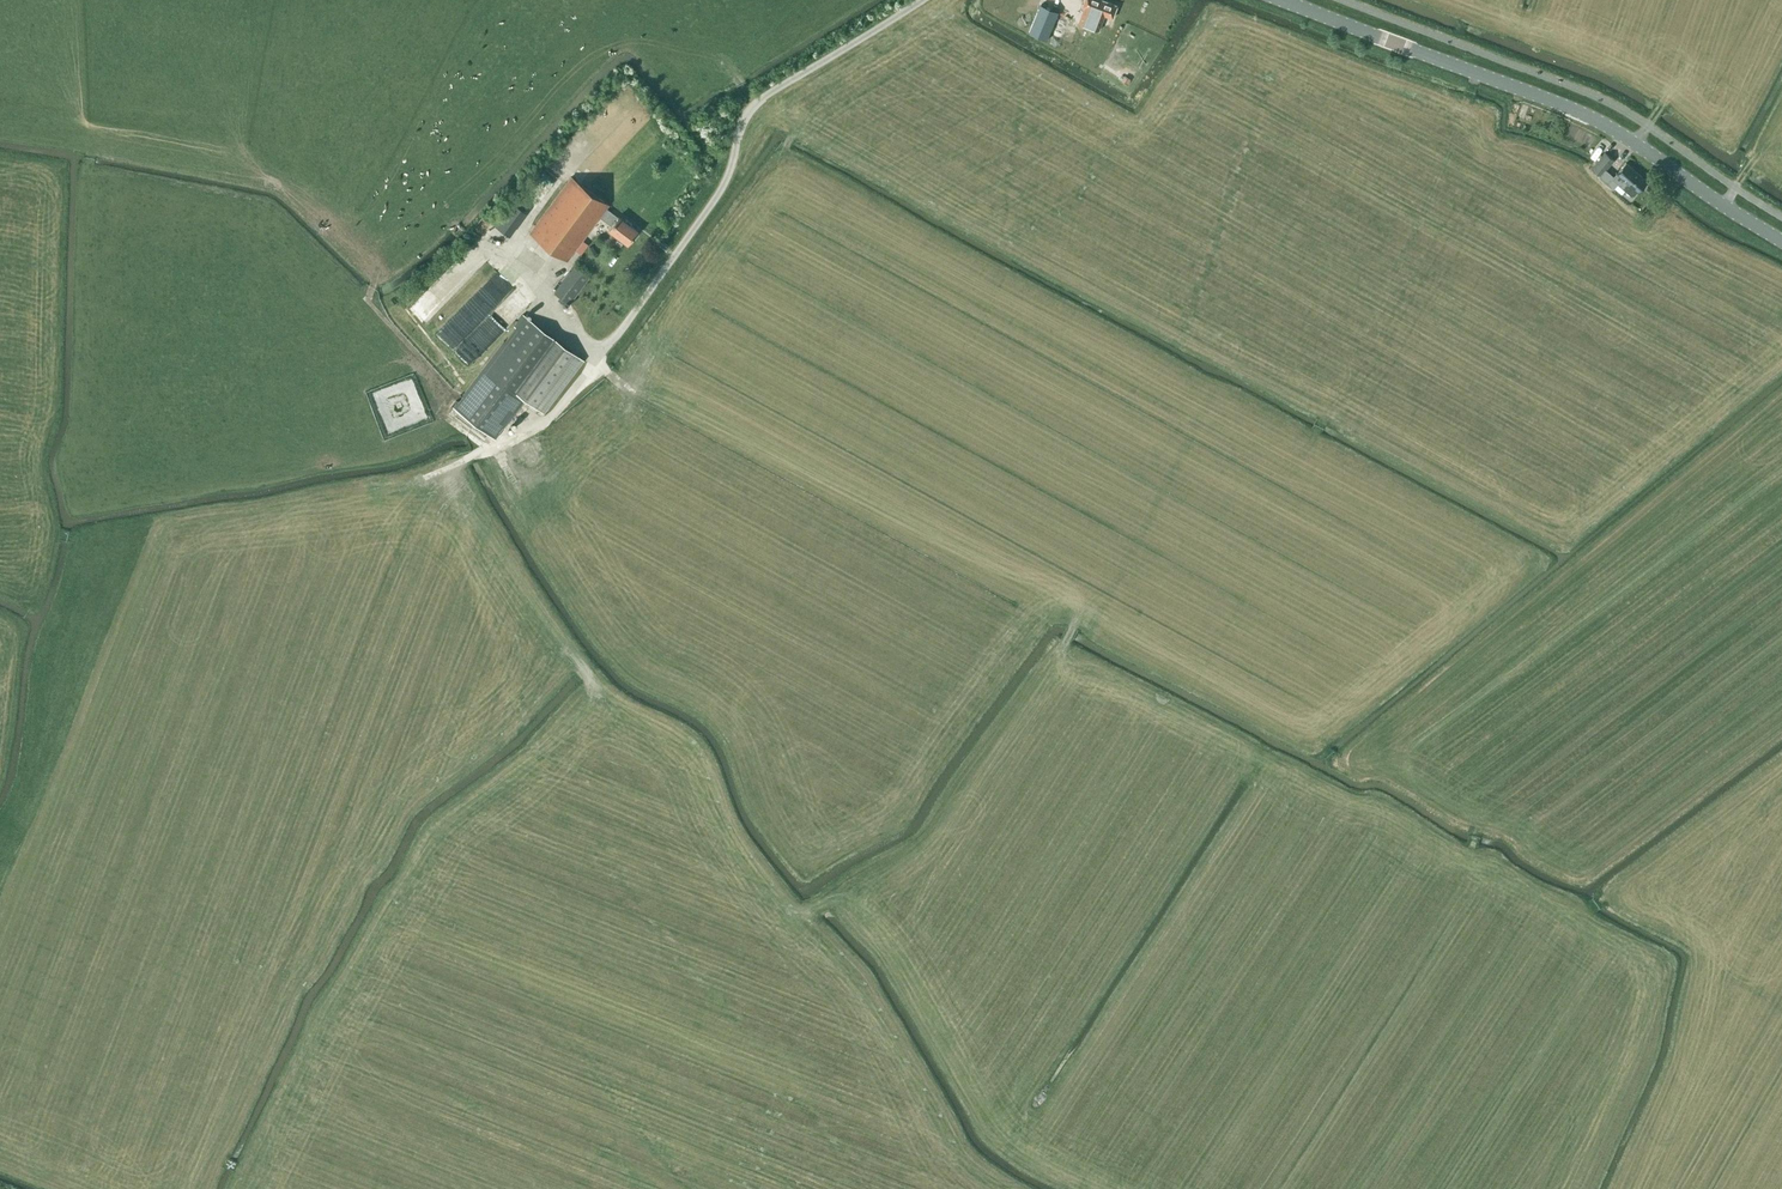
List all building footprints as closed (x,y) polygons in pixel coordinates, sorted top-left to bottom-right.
[(1074,35),(1094,42),(1101,24),(1095,22),(1096,19),(1091,18),(1094,11),(1113,18),(1117,6),(1102,0),(1085,0),(1083,7),(1085,7),(1082,14),(1074,35)] [(1059,12),(1041,5),(1029,33),(1047,40),(1059,12)] [(1125,76),(1122,81),(1128,85),(1131,79),(1125,76)] [(1614,181),(1612,179),(1614,177),(1606,170),(1614,160),(1604,152),(1591,168),(1600,176),(1599,177),(1609,187),(1614,181)] [(1612,179),(1614,181),(1633,197),(1638,192),(1647,181),(1626,163),(1614,177),(1612,179)] [(627,243),(636,230),(618,216),(617,217),(606,208),(608,205),(571,177),(530,232),(567,260),(599,217),(611,226),(608,229),(627,243)] [(508,200),(491,224),(509,237),(526,213),(508,200)] [(569,305),(589,276),(574,265),(553,293),(569,305)] [(543,413),(583,360),(524,316),(454,408),(494,438),(524,398),(543,413)]
